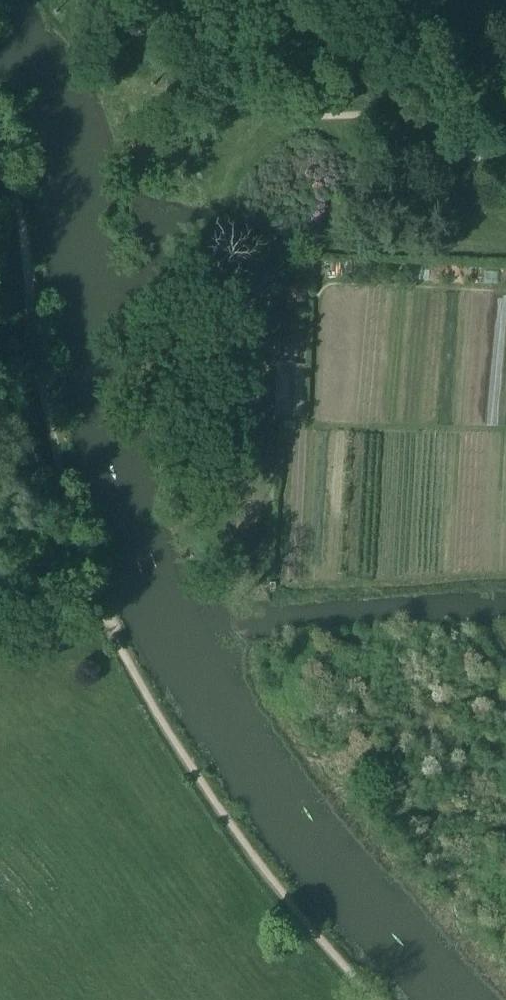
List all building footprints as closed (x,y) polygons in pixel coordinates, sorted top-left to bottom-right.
[(289,286),(289,301),(303,301),(303,287),(289,286)]
